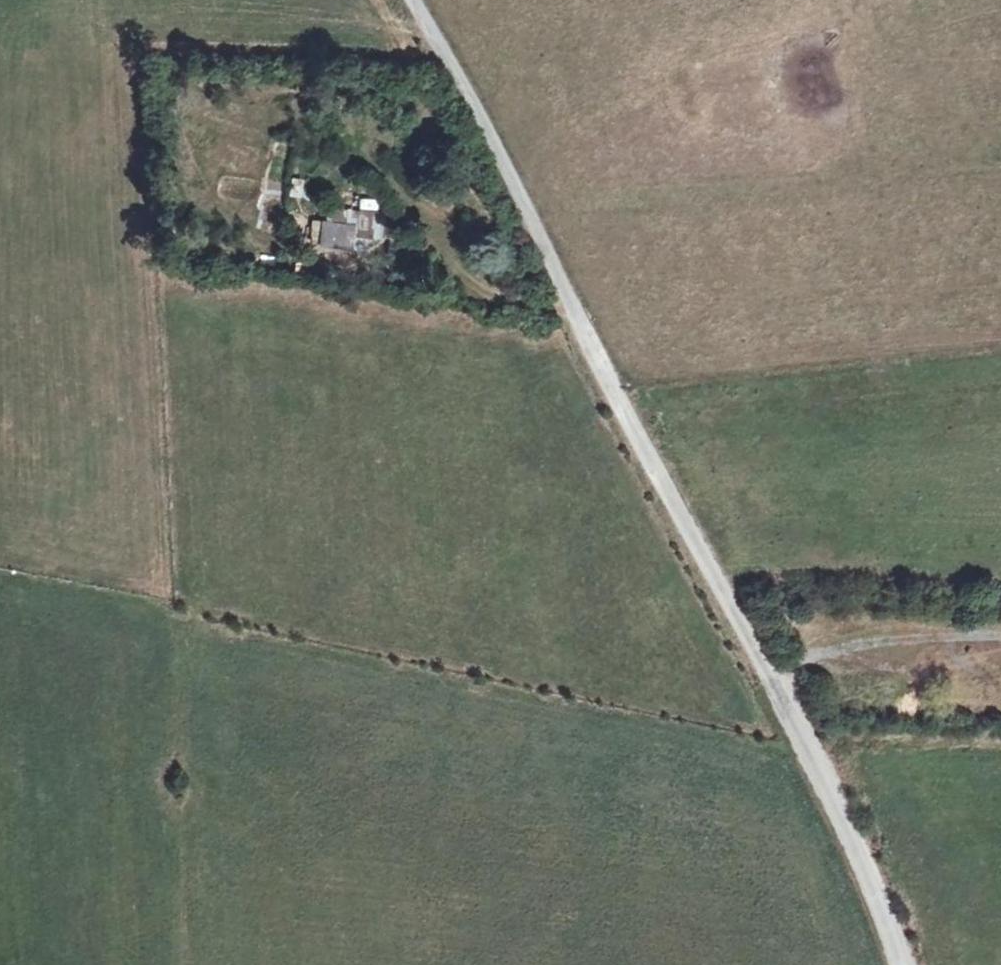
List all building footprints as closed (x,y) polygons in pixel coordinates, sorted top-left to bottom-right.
[(333,219),(315,220),(317,250),(354,247),(353,238),(382,237),(379,197),(358,199),(358,208),(333,210),(333,219)]
